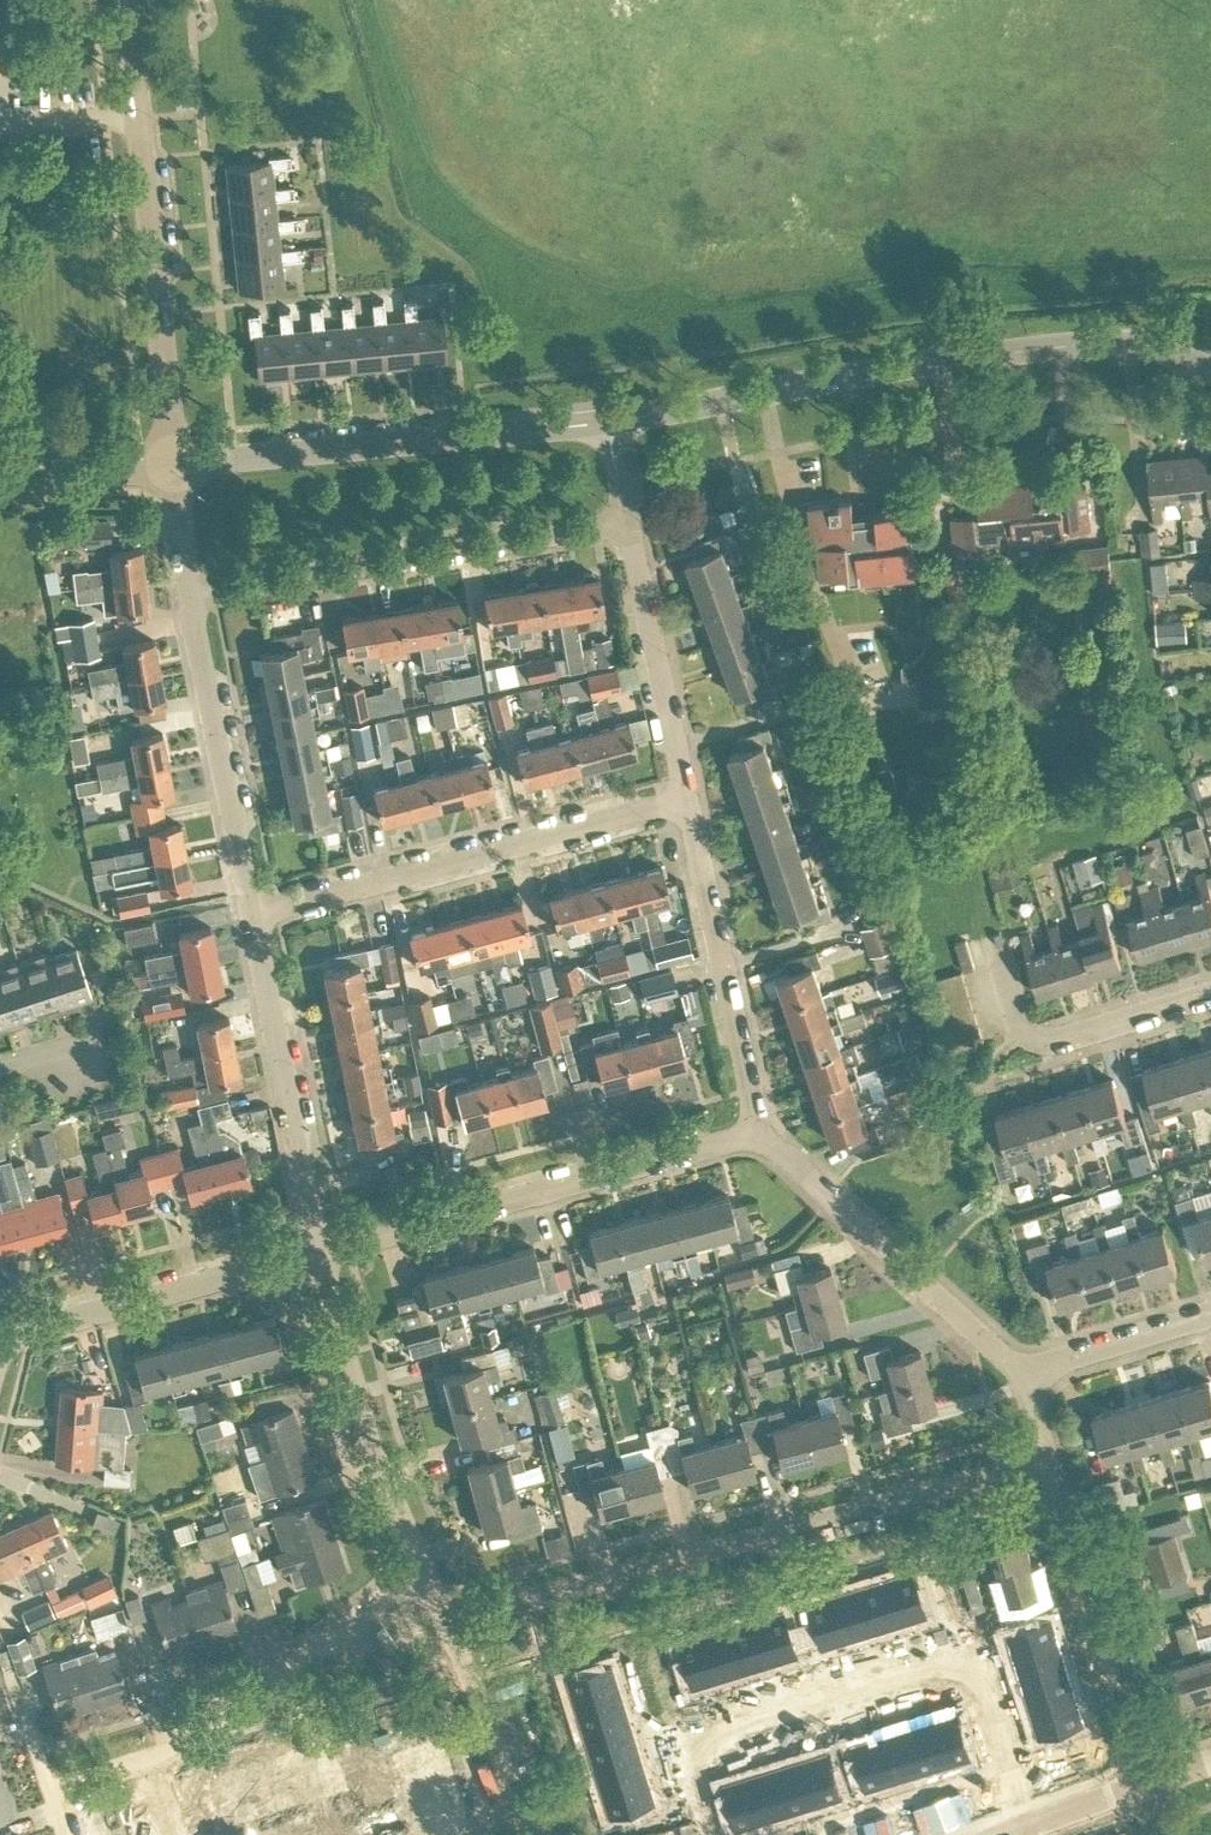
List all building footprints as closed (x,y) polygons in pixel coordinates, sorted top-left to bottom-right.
[(19,43),(18,0),(0,0),(0,44),(10,44),(19,44),(19,43)] [(45,42),(19,43),(19,44),(10,44),(10,63),(47,62),(45,42)] [(226,164),(230,196),(273,191),(272,187),(270,167),(284,165),(283,154),(268,156),(269,160),(226,164)] [(230,196),(233,227),(276,223),(275,218),(273,198),(288,196),(286,185),(272,187),(273,191),(230,196)] [(233,227),(236,258),(279,254),(278,249),(276,229),(291,227),(290,216),(275,218),(276,223),(233,227)] [(279,254),(236,258),(239,290),(282,286),(279,260),(294,258),(293,247),(278,249),(279,254)] [(312,249),(313,258),(321,258),(321,248),(312,249)] [(410,319),(414,362),(446,359),(441,316),(416,318),(414,304),(403,305),(405,319),(410,319)] [(372,308),(374,322),(379,322),(383,365),(414,362),(410,319),(405,319),(385,321),(383,307),(372,308)] [(341,311),(343,325),(347,325),(352,368),(383,365),(379,322),(374,322),(354,324),(352,310),(341,311)] [(310,314),(312,328),(316,328),(320,371),(352,368),(347,325),(343,325),(323,327),(321,313),(310,314)] [(289,374),(320,371),(316,328),(312,328),(291,330),(290,316),(279,317),(280,331),(285,331),(289,374)] [(257,377),(289,374),(285,331),(280,331),(260,333),(259,319),(248,320),(249,335),(253,335),(257,377)] [(1191,496),(1210,494),(1208,468),(1207,454),(1178,457),(1181,496),(1181,497),(1183,517),(1193,517),(1191,496)] [(1162,498),(1181,497),(1181,496),(1178,457),(1148,459),(1154,520),(1164,519),(1162,498)] [(967,516),(953,518),(956,548),(978,546),(978,544),(1002,541),(1001,534),(1014,533),(1015,542),(1065,538),(1064,529),(1071,528),(1071,530),(1090,528),(1085,486),(1067,488),(1068,502),(1050,504),(1050,502),(1048,501),(1046,500),(1045,500),(1043,500),(1041,501),(1041,503),(1041,505),(1034,505),(1031,484),(977,489),(978,498),(980,515),(967,516)] [(852,515),(851,500),(808,505),(812,545),(818,544),(821,574),(848,572),(849,580),(916,573),(912,533),(906,534),(904,510),(852,515)] [(761,516),(739,524),(752,562),(774,553),(761,516)] [(108,542),(108,518),(69,519),(70,543),(108,542)] [(1159,525),(1141,526),(1143,552),(1161,550),(1159,525)] [(697,587),(731,574),(722,550),(730,547),(725,532),(693,544),(698,557),(687,561),(697,587)] [(1196,537),(1187,537),(1188,548),(1197,548),(1196,537)] [(1110,541),(1080,544),(1084,592),(1114,590),(1110,541)] [(111,566),(72,570),(74,585),(88,584),(144,577),(140,546),(109,550),(111,566)] [(1152,577),(1168,576),(1166,561),(1150,563),(1152,577)] [(581,578),(568,580),(574,614),(573,614),(575,628),(589,626),(586,612),(602,609),(596,575),(593,569),(583,571),(581,578)] [(697,587),(707,614),(749,599),(745,587),(737,590),(731,574),(697,587)] [(1196,588),(1210,586),(1210,576),(1195,578),(1196,588)] [(88,584),(74,585),(76,599),(102,596),(103,612),(116,611),(147,607),(144,577),(88,584)] [(524,587),(510,590),(516,623),(516,624),(518,637),(520,637),(531,635),(529,622),(544,619),(538,585),(535,580),(535,579),(526,581),(524,587)] [(538,585),(544,619),(559,617),(568,669),(582,667),(579,646),(578,646),(575,628),(573,614),(574,614),(568,580),(538,585)] [(962,586),(947,589),(951,606),(965,603),(962,586)] [(1196,588),(1197,598),(1210,597),(1210,586),(1196,588)] [(510,590),(481,595),(487,629),(505,626),(507,639),(507,643),(521,641),(520,637),(518,637),(516,624),(516,623),(510,590)] [(1081,597),(1084,626),(1113,623),(1110,594),(1081,597)] [(454,599),(426,603),(434,650),(435,656),(463,651),(460,633),(454,599)] [(707,614),(717,642),(752,629),(746,614),(754,611),(749,599),(707,614)] [(402,643),(419,640),(423,667),(437,665),(434,650),(426,603),(397,608),(402,643)] [(405,655),(402,643),(397,608),(369,613),(377,660),(405,655)] [(378,664),(377,660),(369,613),(340,618),(345,653),(362,650),(365,666),(378,664)] [(93,617),(68,621),(70,635),(96,631),(93,617)] [(1178,620),(1157,621),(1158,640),(1179,639),(1178,620)] [(68,621),(55,623),(57,637),(70,635),(68,621)] [(270,649),(258,652),(264,680),(300,672),(297,658),(321,653),(314,623),(299,626),(299,630),(267,636),(270,649)] [(752,629),(717,642),(727,670),(762,657),(763,659),(771,656),(766,643),(758,646),(752,629)] [(70,636),(61,637),(65,658),(71,657),(70,651),(73,650),(74,658),(99,654),(96,631),(70,635),(70,636)] [(924,649),(924,650),(940,657),(940,656),(943,645),(944,633),(926,635),(926,642),(924,649)] [(124,660),(87,667),(90,682),(158,669),(152,638),(121,644),(124,660)] [(592,644),(579,646),(582,667),(595,665),(592,644)] [(920,655),(915,660),(925,675),(934,666),(940,657),(924,650),(920,655)] [(552,654),(523,659),(526,676),(555,671),(552,654)] [(762,657),(727,670),(737,696),(747,693),(753,705),(784,693),(779,680),(771,683),(763,659),(762,657)] [(523,659),(514,660),(517,678),(526,676),(523,659)] [(925,675),(915,660),(909,664),(901,665),(903,683),(915,680),(925,675)] [(483,667),(484,671),(487,688),(499,685),(494,665),(483,667)] [(616,667),(585,674),(590,694),(620,687),(616,667)] [(948,667),(936,668),(937,680),(949,680),(948,667)] [(158,669),(90,682),(92,695),(115,691),(118,708),(133,705),(164,699),(158,669)] [(300,672),(264,680),(270,709),(315,700),(319,699),(327,698),(333,696),(331,683),(304,689),(300,672)] [(449,675),(436,678),(440,698),(453,695),(449,675)] [(1176,681),(1164,685),(1167,693),(1178,688),(1176,681)] [(952,683),(920,685),(921,704),(953,702),(952,683)] [(368,713),(363,684),(344,687),(349,716),(368,713)] [(528,687),(533,707),(543,705),(539,685),(528,687)] [(522,709),(533,707),(528,687),(518,689),(522,709)] [(393,688),(384,690),(389,710),(397,708),(393,688)] [(376,713),(389,710),(384,690),(372,693),(376,713)] [(496,722),(511,718),(504,694),(490,697),(496,722)] [(327,698),(319,699),(321,709),(329,708),(327,698)] [(315,700),(270,709),(275,737),(312,730),(309,713),(317,711),(315,700)] [(464,700),(451,703),(455,723),(466,721),(465,716),(468,715),(464,700)] [(593,706),(607,760),(635,753),(626,720),(613,723),(608,702),(593,706)] [(441,705),(445,725),(455,723),(451,703),(441,705)] [(435,728),(445,725),(441,705),(430,708),(435,728)] [(580,732),(569,734),(578,768),(607,760),(593,706),(574,711),(580,732)] [(66,714),(69,728),(69,729),(84,725),(84,724),(81,710),(66,714)] [(427,711),(415,714),(418,728),(430,726),(427,711)] [(384,718),(388,738),(407,734),(402,714),(384,718)] [(388,738),(384,718),(374,720),(378,740),(388,738)] [(366,720),(349,723),(355,758),(373,754),(366,720)] [(569,734),(556,738),(551,720),(537,724),(550,775),(578,768),(569,734)] [(521,783),(550,775),(537,724),(524,727),(529,745),(513,749),(521,783)] [(741,751),(730,754),(737,776),(773,764),(766,744),(774,742),(769,727),(737,738),(741,751)] [(312,730),(275,737),(282,767),(327,758),(327,757),(324,745),(316,747),(312,730)] [(133,753),(95,761),(98,774),(167,761),(161,731),(130,737),(133,753)] [(80,733),(69,736),(71,749),(86,746),(86,745),(84,734),(84,733),(80,733)] [(337,743),(324,745),(327,757),(331,757),(340,755),(337,743)] [(467,750),(453,753),(465,798),(493,790),(484,757),(470,761),(467,750)] [(340,755),(331,757),(334,773),(351,770),(350,762),(348,753),(340,755)] [(393,757),(396,768),(408,813),(437,805),(428,772),(415,775),(409,753),(393,757)] [(442,768),(428,772),(437,805),(465,798),(453,753),(439,757),(442,768)] [(327,758),(282,767),(288,801),(326,793),(321,772),(329,770),(327,758)] [(167,761),(98,774),(101,789),(115,786),(138,781),(141,797),(128,800),(131,817),(163,810),(159,793),(173,790),(167,761)] [(773,764),(737,776),(748,809),(792,794),(788,782),(780,785),(773,764)] [(386,783),(371,787),(380,820),(408,813),(396,768),(383,772),(386,783)] [(97,775),(83,778),(85,791),(99,789),(97,775)] [(1197,775),(1187,778),(1191,791),(1193,796),(1203,793),(1201,788),(1197,775)] [(793,781),(795,789),(803,787),(801,778),(793,781)] [(815,786),(797,792),(801,805),(819,799),(815,786)] [(355,790),(339,793),(345,825),(361,822),(355,790)] [(326,793),(288,801),(293,823),(304,821),(307,834),(341,827),(338,813),(330,814),(326,793)] [(792,794),(748,809),(757,837),(793,825),(788,809),(796,806),(792,794)] [(150,844),(113,851),(116,866),(153,858),(185,852),(179,822),(166,824),(163,810),(131,817),(134,833),(148,830),(150,844)] [(1195,856),(1209,852),(1201,823),(1187,828),(1195,856)] [(793,825),(757,837),(767,865),(811,850),(811,849),(808,840),(807,838),(798,841),(793,825)] [(826,833),(815,837),(818,846),(829,842),(826,833)] [(864,847),(851,851),(855,863),(867,858),(869,858),(865,847),(864,847)] [(1156,847),(1141,852),(1145,862),(1159,857),(1156,847)] [(811,850),(767,865),(778,897),(814,885),(807,865),(815,862),(811,850)] [(116,866),(111,868),(114,881),(119,880),(156,872),(160,888),(191,882),(185,852),(153,858),(116,866)] [(1100,864),(1096,852),(1073,859),(1077,872),(1100,864)] [(1128,860),(1112,865),(1117,879),(1132,873),(1128,860)] [(856,866),(861,884),(873,880),(868,862),(856,866)] [(1018,865),(1002,870),(1006,885),(1022,881),(1018,865)] [(660,866),(631,873),(645,926),(657,923),(652,903),(669,899),(660,866)] [(1196,938),(1210,933),(1210,887),(1206,872),(1197,875),(1202,894),(1184,900),(1196,938)] [(631,873),(603,881),(612,914),(628,909),(634,929),(645,926),(631,873)] [(603,881),(576,888),(589,937),(603,934),(598,917),(612,914),(603,881)] [(814,885),(778,897),(785,920),(796,916),(802,928),(807,927),(834,918),(832,912),(829,903),(821,906),(814,885)] [(1168,947),(1196,938),(1184,900),(1166,905),(1159,886),(1150,889),(1168,947)] [(576,888),(547,896),(556,929),(571,925),(572,931),(568,933),(571,942),(575,941),(589,937),(576,888)] [(116,895),(110,897),(113,910),(119,911),(120,913),(148,907),(144,889),(116,895)] [(1140,955),(1168,947),(1150,889),(1140,892),(1146,911),(1128,917),(1140,955)] [(1083,937),(1094,971),(1122,963),(1103,901),(1093,904),(1100,928),(1081,933),(1082,937),(1083,937)] [(492,911),(503,956),(504,956),(506,963),(521,959),(516,941),(529,937),(520,904),(492,911)] [(492,911),(464,919),(477,966),(490,962),(490,959),(503,956),(492,911)] [(889,917),(861,926),(871,954),(898,945),(889,917)] [(450,978),(449,973),(477,966),(464,919),(436,926),(444,956),(450,978)] [(126,944),(155,938),(151,922),(122,927),(126,944)] [(1048,926),(1054,946),(1055,946),(1067,984),(1096,976),(1094,971),(1083,937),(1082,937),(1064,943),(1058,923),(1048,926)] [(143,954),(146,969),(216,955),(210,925),(178,931),(181,947),(157,952),(157,951),(143,954)] [(436,982),(450,978),(444,956),(436,926),(408,934),(417,967),(431,963),(436,982)] [(1055,946),(1054,946),(1037,951),(1031,931),(1021,934),(1039,993),(1067,984),(1055,946)] [(650,944),(655,963),(687,955),(682,935),(650,944)] [(391,940),(376,943),(383,979),(398,976),(391,940)] [(650,944),(641,947),(647,966),(655,963),(650,944)] [(47,957),(64,1010),(73,1007),(71,1001),(91,995),(75,948),(48,957),(47,957)] [(326,993),(362,986),(358,964),(367,962),(364,948),(332,954),(332,968),(322,970),(326,993)] [(786,1003),(821,992),(812,967),(821,964),(816,949),(784,960),(789,973),(777,977),(786,1003)] [(46,951),(18,960),(35,1013),(53,1007),(55,1013),(64,1010),(47,957),(48,957),(46,951)] [(622,952),(596,959),(601,979),(628,972),(623,952),(622,952)] [(132,974),(123,975),(126,989),(134,987),(149,984),(187,977),(190,990),(221,984),(216,955),(146,969),(147,971),(132,974)] [(561,990),(601,979),(596,959),(570,966),(569,964),(555,968),(561,990)] [(9,1028),(18,1025),(17,1019),(35,1013),(18,960),(0,966),(0,999),(9,1028)] [(104,965),(90,970),(94,984),(108,980),(104,965)] [(903,965),(875,974),(881,991),(909,982),(903,965)] [(670,969),(637,978),(643,999),(675,991),(670,969)] [(935,979),(939,993),(966,985),(962,971),(935,979)] [(553,976),(530,982),(534,996),(556,990),(553,976)] [(512,982),(517,1001),(526,999),(521,979),(512,982)] [(625,980),(608,984),(608,985),(612,1000),(629,996),(626,981),(625,980)] [(506,1005),(517,1001),(512,982),(500,985),(506,1005)] [(939,993),(944,1007),(971,999),(966,985),(939,993)] [(367,1007),(362,986),(326,993),(333,1026),(378,1017),(376,1005),(367,1007)] [(821,992),(786,1003),(796,1031),(839,1017),(835,1005),(830,991),(822,994),(821,992)] [(415,1029),(436,1023),(429,994),(408,1000),(415,1029)] [(456,997),(461,1016),(471,1014),(465,994),(456,997)] [(144,1016),(174,1011),(170,996),(141,1002),(144,1016)] [(450,1019),(461,1016),(456,997),(445,1000),(450,1019)] [(559,1026),(574,1022),(567,998),(553,1001),(559,1026)] [(0,1030),(9,1028),(0,999),(0,1030)] [(562,1042),(559,1032),(549,999),(529,1005),(539,1039),(542,1048),(562,1042)] [(944,1007),(948,1021),(975,1012),(971,999),(944,1007)] [(918,1001),(899,1008),(903,1021),(922,1015),(918,1001)] [(834,1031),(843,1028),(867,1020),(863,1009),(839,1017),(796,1031),(805,1059),(840,1048),(834,1031)] [(948,1021),(953,1035),(979,1026),(975,1012),(948,1021)] [(228,1016),(196,1023),(201,1053),(234,1047),(228,1016)] [(646,1026),(658,1071),(685,1064),(682,1053),(694,1048),(685,1016),(672,1020),(674,1028),(649,1035),(646,1026)] [(381,1029),(378,1017),(333,1026),(338,1055),(375,1048),(372,1031),(381,1029)] [(478,1018),(466,1021),(466,1023),(469,1034),(482,1031),(478,1020),(478,1018)] [(927,1018),(899,1027),(906,1046),(934,1037),(927,1018)] [(453,1024),(417,1034),(418,1036),(421,1048),(422,1051),(458,1041),(454,1027),(453,1024)] [(636,1039),(619,1043),(629,1079),(658,1071),(646,1026),(634,1030),(636,1039)] [(979,1026),(953,1035),(957,1048),(984,1040),(979,1026)] [(629,1079),(619,1043),(595,1050),(592,1041),(578,1045),(587,1078),(600,1075),(603,1086),(629,1079)] [(858,1073),(854,1060),(861,1058),(855,1042),(840,1048),(805,1059),(814,1087),(858,1073)] [(164,1059),(178,1057),(176,1043),(161,1045),(164,1059)] [(178,1057),(164,1059),(167,1074),(205,1066),(208,1083),(240,1076),(234,1047),(201,1053),(178,1057)] [(929,1047),(920,1050),(924,1064),(934,1061),(929,1047)] [(378,1064),(375,1048),(338,1055),(344,1084),(390,1075),(387,1062),(378,1064)] [(1201,1052),(1210,1083),(1210,1049),(1201,1052)] [(1172,1061),(1186,1103),(1191,1102),(1209,1096),(1210,1103),(1210,1083),(1201,1052),(1172,1061)] [(519,1109),(544,1102),(542,1091),(554,1086),(545,1054),(531,1058),(534,1066),(509,1073),(507,1064),(506,1064),(519,1109)] [(1186,1103),(1172,1061),(1143,1070),(1149,1089),(1136,1093),(1149,1132),(1162,1128),(1157,1112),(1180,1105),(1187,1126),(1197,1123),(1191,1102),(1186,1103)] [(496,1077),(480,1081),(489,1116),(519,1109),(506,1064),(494,1067),(496,1077)] [(416,1070),(402,1073),(404,1086),(405,1086),(406,1091),(420,1089),(420,1087),(419,1083),(416,1070)] [(858,1073),(814,1087),(823,1114),(859,1102),(875,1097),(870,1083),(862,1085),(858,1073)] [(344,1084),(350,1113),(387,1106),(383,1089),(392,1087),(390,1075),(344,1084)] [(489,1116),(480,1081),(468,1084),(465,1075),(427,1085),(434,1120),(452,1117),(451,1114),(459,1112),(462,1124),(489,1116)] [(1114,1078),(1083,1088),(1097,1131),(1102,1129),(1119,1124),(1125,1144),(1144,1138),(1137,1116),(1126,1120),(1114,1078)] [(157,1110),(198,1102),(194,1083),(153,1091),(157,1110)] [(1083,1088),(1054,1096),(1068,1140),(1073,1138),(1091,1133),(1097,1152),(1108,1149),(1102,1129),(1097,1131),(1083,1088)] [(114,1096),(93,1101),(93,1103),(97,1116),(118,1110),(114,1096)] [(202,1120),(212,1158),(220,1189),(250,1180),(242,1150),(238,1138),(223,1128),(218,1129),(215,1118),(230,1113),(226,1096),(195,1105),(200,1120),(202,1120)] [(1039,1149),(1044,1147),(1062,1142),(1068,1161),(1079,1158),(1073,1138),(1068,1140),(1054,1096),(1026,1105),(1039,1149)] [(859,1102),(823,1114),(833,1142),(843,1138),(849,1150),(881,1140),(876,1125),(868,1128),(859,1102)] [(249,1108),(251,1116),(267,1112),(265,1104),(249,1108)] [(1039,1149),(1026,1105),(996,1114),(1002,1133),(988,1137),(1001,1180),(1016,1175),(1011,1157),(1034,1150),(1040,1170),(1050,1167),(1044,1147),(1039,1149)] [(387,1106),(350,1113),(355,1140),(366,1138),(372,1151),(404,1144),(401,1130),(392,1132),(387,1106)] [(424,1107),(413,1109),(416,1123),(427,1121),(424,1107)] [(29,1120),(31,1130),(47,1126),(50,1126),(47,1116),(29,1120)] [(196,1163),(183,1166),(177,1146),(157,1151),(167,1184),(167,1185),(186,1180),(191,1197),(220,1189),(212,1158),(202,1120),(200,1120),(186,1124),(196,1163)] [(100,1130),(105,1147),(124,1214),(153,1207),(148,1190),(167,1185),(167,1184),(157,1151),(138,1156),(141,1167),(127,1171),(120,1143),(125,1142),(120,1125),(100,1130)] [(31,1130),(25,1132),(33,1163),(56,1157),(47,1126),(31,1130)] [(94,1222),(124,1214),(105,1147),(92,1150),(100,1182),(85,1186),(81,1171),(62,1176),(72,1211),(90,1206),(94,1222)] [(1147,1147),(1128,1153),(1134,1172),(1153,1166),(1147,1147)] [(9,1156),(0,1159),(0,1206),(0,1207),(0,1249),(31,1240),(9,1156)] [(10,1156),(9,1156),(31,1240),(67,1230),(56,1191),(35,1197),(24,1160),(12,1163),(10,1156)] [(1090,1169),(1094,1185),(1110,1180),(1105,1164),(1090,1169)] [(1054,1166),(1044,1169),(1047,1178),(1057,1175),(1054,1166)] [(1181,1182),(1172,1185),(1176,1199),(1190,1194),(1188,1186),(1181,1182)] [(1107,1187),(1099,1190),(1099,1191),(1103,1204),(1124,1198),(1120,1184),(1107,1187)] [(1177,1201),(1184,1224),(1195,1221),(1207,1261),(1210,1260),(1210,1191),(1177,1201)] [(727,1195),(704,1201),(714,1237),(734,1231),(736,1239),(751,1235),(743,1203),(730,1206),(727,1195)] [(704,1201),(674,1208),(685,1253),(695,1251),(693,1242),(714,1237),(704,1201)] [(674,1208),(643,1216),(654,1253),(669,1249),(671,1257),(673,1256),(685,1253),(674,1208)] [(1134,1236),(1148,1279),(1177,1270),(1164,1227),(1140,1234),(1134,1213),(1123,1217),(1129,1238),(1134,1236)] [(643,1216),(614,1224),(623,1261),(631,1289),(644,1285),(637,1257),(654,1253),(643,1216)] [(1012,1222),(1016,1236),(1026,1233),(1023,1219),(1012,1222)] [(1118,1288),(1148,1279),(1134,1236),(1129,1238),(1111,1243),(1105,1222),(1094,1226),(1100,1246),(1105,1245),(1118,1288)] [(623,1261),(614,1224),(587,1231),(589,1242),(578,1248),(586,1279),(601,1275),(598,1267),(623,1261)] [(1065,1234),(1071,1255),(1076,1254),(1089,1297),(1118,1288),(1105,1245),(1100,1246),(1082,1252),(1076,1231),(1065,1234)] [(762,1235),(738,1241),(741,1255),(766,1250),(762,1235)] [(1060,1305),(1089,1297),(1076,1254),(1071,1255),(1053,1260),(1047,1240),(1027,1246),(1041,1292),(1055,1288),(1060,1305)] [(532,1247),(510,1253),(520,1289),(541,1283),(543,1292),(557,1288),(549,1255),(535,1259),(532,1247)] [(695,1251),(685,1253),(689,1270),(690,1272),(700,1270),(695,1251)] [(791,1291),(795,1306),(837,1295),(829,1267),(802,1275),(796,1251),(770,1258),(773,1268),(772,1269),(778,1294),(791,1291)] [(510,1253),(479,1261),(490,1303),(500,1300),(499,1295),(516,1290),(520,1289),(510,1253)] [(685,1253),(673,1256),(678,1273),(689,1270),(685,1253)] [(479,1261),(448,1269),(458,1306),(460,1311),(477,1307),(490,1303),(479,1261)] [(553,1268),(557,1285),(571,1282),(566,1265),(553,1268)] [(741,1283),(737,1267),(736,1266),(722,1270),(727,1286),(741,1283)] [(442,1348),(435,1321),(433,1313),(458,1306),(448,1269),(422,1276),(425,1288),(411,1291),(420,1323),(403,1328),(410,1356),(442,1348)] [(692,1279),(677,1283),(679,1292),(694,1288),(692,1279)] [(597,1284),(586,1287),(590,1300),(601,1297),(597,1284)] [(837,1295),(795,1306),(784,1309),(788,1325),(794,1350),(821,1343),(818,1330),(844,1323),(837,1295)] [(635,1305),(615,1311),(618,1323),(639,1317),(635,1305)] [(273,1316),(250,1322),(260,1358),(281,1353),(283,1362),(297,1358),(289,1325),(276,1328),(273,1316)] [(645,1321),(633,1324),(636,1335),(648,1332),(645,1321)] [(250,1322),(216,1331),(228,1375),(241,1372),(239,1364),(260,1358),(250,1322)] [(450,1345),(468,1340),(463,1322),(445,1327),(450,1345)] [(494,1324),(478,1328),(482,1343),(498,1339),(494,1324)] [(216,1331),(188,1339),(198,1374),(214,1370),(216,1379),(228,1375),(216,1331)] [(293,1340),(298,1356),(306,1354),(302,1337),(293,1340)] [(188,1339),(159,1346),(169,1382),(171,1390),(184,1387),(182,1379),(198,1374),(188,1339)] [(884,1389),(893,1387),(926,1378),(919,1351),(892,1358),(888,1344),(862,1352),(869,1377),(880,1374),(884,1389)] [(169,1382),(159,1346),(133,1354),(136,1365),(123,1369),(131,1401),(122,1404),(128,1427),(145,1425),(139,1400),(147,1397),(144,1389),(169,1382)] [(463,1371),(442,1376),(450,1407),(487,1398),(490,1397),(484,1378),(498,1375),(495,1362),(491,1348),(459,1357),(463,1371)] [(759,1352),(745,1356),(749,1371),(763,1367),(759,1352)] [(893,1387),(884,1389),(878,1391),(883,1408),(878,1409),(885,1434),(912,1426),(908,1413),(934,1406),(926,1378),(893,1387)] [(1198,1431),(1210,1427),(1210,1384),(1210,1380),(1180,1389),(1194,1432),(1198,1431)] [(60,1386),(58,1410),(63,1410),(62,1423),(124,1427),(128,1427),(122,1404),(122,1402),(99,1401),(100,1389),(60,1386)] [(554,1386),(538,1391),(556,1457),(573,1453),(565,1420),(563,1421),(554,1386)] [(1180,1389),(1151,1398),(1164,1441),(1169,1440),(1187,1434),(1193,1455),(1204,1452),(1198,1431),(1194,1432),(1180,1389)] [(831,1409),(802,1417),(813,1456),(844,1447),(838,1426),(853,1422),(844,1390),(828,1395),(831,1409)] [(487,1398),(450,1407),(459,1439),(464,1438),(480,1434),(483,1447),(516,1438),(513,1425),(508,1426),(505,1416),(495,1418),(490,1397),(487,1398)] [(1151,1398),(1122,1407),(1135,1450),(1140,1449),(1158,1443),(1164,1464),(1175,1461),(1169,1440),(1164,1441),(1151,1398)] [(176,1404),(180,1422),(210,1415),(207,1402),(192,1406),(190,1401),(176,1404)] [(781,1407),(752,1415),(761,1447),(774,1444),(780,1464),(813,1456),(802,1417),(785,1421),(781,1407)] [(1135,1450),(1122,1407),(1092,1416),(1106,1459),(1129,1452),(1136,1473),(1146,1470),(1140,1449),(1135,1450)] [(255,1440),(261,1457),(300,1444),(294,1427),(297,1426),(292,1408),(241,1424),(247,1443),(255,1440)] [(645,1411),(648,1423),(657,1420),(654,1409),(645,1411)] [(741,1433),(711,1442),(721,1481),(754,1472),(748,1451),(761,1447),(752,1415),(737,1419),(741,1433)] [(215,1444),(212,1435),(222,1431),(217,1418),(195,1425),(202,1448),(215,1444)] [(124,1427),(62,1423),(61,1436),(56,1436),(54,1461),(103,1465),(102,1480),(128,1482),(129,1467),(121,1466),(124,1427)] [(880,1425),(867,1428),(871,1447),(884,1443),(880,1425)] [(689,1432),(675,1436),(662,1439),(671,1471),(683,1468),(689,1489),(721,1481),(711,1442),(693,1446),(689,1432)] [(467,1466),(475,1497),(514,1487),(509,1469),(523,1465),(516,1438),(483,1447),(487,1461),(467,1466)] [(658,1474),(671,1471),(662,1439),(648,1443),(651,1457),(620,1466),(625,1483),(631,1505),(663,1496),(658,1474)] [(249,1461),(247,1462),(258,1496),(264,1494),(315,1478),(310,1462),(306,1463),(300,1444),(261,1457),(249,1461)] [(625,1483),(620,1466),(604,1470),(600,1456),(571,1463),(580,1495),(592,1492),(597,1514),(631,1505),(625,1483)] [(1210,1471),(1210,1456),(1202,1459),(1206,1473),(1210,1471)] [(1109,1510),(1128,1505),(1120,1477),(1101,1483),(1109,1510)] [(216,1486),(221,1500),(235,1495),(230,1481),(216,1486)] [(514,1487),(475,1497),(484,1530),(505,1524),(508,1538),(541,1529),(537,1515),(533,1500),(518,1504),(514,1487)] [(221,1505),(225,1518),(248,1510),(244,1498),(221,1505)] [(322,1499),(271,1515),(277,1533),(280,1532),(285,1547),(291,1545),(291,1547),(330,1534),(324,1516),(327,1515),(322,1499)] [(28,1518),(17,1524),(19,1529),(44,1585),(53,1582),(56,1580),(45,1556),(67,1546),(51,1508),(28,1518)] [(227,1526),(229,1532),(252,1525),(248,1510),(225,1518),(227,1526)] [(222,1516),(213,1519),(217,1529),(226,1526),(222,1516)] [(191,1519),(173,1525),(178,1540),(196,1535),(191,1519)] [(1172,1520),(1144,1529),(1160,1584),(1163,1595),(1193,1586),(1189,1575),(1172,1520)] [(0,1531),(0,1576),(21,1566),(32,1591),(44,1585),(19,1529),(17,1524),(4,1529),(0,1531)] [(229,1532),(227,1526),(226,1526),(217,1529),(196,1536),(203,1559),(217,1554),(219,1561),(236,1555),(234,1549),(229,1532)] [(569,1551),(563,1531),(543,1536),(548,1556),(569,1551)] [(285,1547),(273,1551),(280,1571),(288,1568),(294,1585),(345,1569),(340,1552),(336,1553),(330,1534),(291,1547),(291,1545),(285,1547)] [(984,1577),(999,1572),(1032,1562),(1024,1534),(976,1549),(984,1577)] [(249,1544),(234,1549),(236,1555),(239,1563),(240,1563),(254,1558),(258,1557),(253,1542),(249,1544)] [(957,1555),(965,1582),(976,1579),(968,1551),(957,1555)] [(261,1580),(254,1558),(240,1563),(257,1614),(274,1608),(265,1579),(261,1580)] [(999,1572),(1007,1600),(1041,1590),(1032,1562),(999,1572)] [(117,1566),(89,1578),(99,1600),(127,1587),(117,1566)] [(914,1569),(879,1579),(893,1625),(928,1614),(914,1569)] [(184,1588),(187,1596),(200,1637),(219,1631),(220,1633),(237,1628),(220,1577),(184,1588)] [(879,1579),(844,1590),(858,1636),(893,1625),(879,1579)] [(965,1582),(974,1609),(985,1606),(976,1579),(965,1582)] [(58,1615),(84,1604),(77,1588),(51,1600),(58,1615)] [(844,1590),(809,1601),(823,1646),(858,1636),(844,1590)] [(131,1620),(145,1616),(137,1593),(124,1598),(131,1620)] [(200,1637),(187,1596),(171,1602),(169,1594),(151,1600),(167,1651),(184,1646),(183,1642),(200,1637)] [(89,1615),(121,1605),(118,1595),(94,1603),(89,1605),(89,1604),(86,1605),(89,1615)] [(28,1626),(54,1615),(47,1599),(21,1610),(28,1626)] [(121,1605),(89,1615),(99,1644),(112,1640),(116,1654),(135,1648),(129,1628),(121,1605)] [(762,1615),(750,1619),(764,1664),(775,1661),(781,1659),(799,1654),(785,1608),(767,1613),(762,1615)] [(1052,1616),(1006,1630),(1017,1665),(1063,1651),(1052,1616)] [(750,1619),(715,1629),(729,1675),(764,1664),(750,1619)] [(1192,1621),(1179,1625),(1185,1644),(1182,1644),(1186,1656),(1171,1660),(1185,1705),(1210,1697),(1210,1682),(1192,1621)] [(715,1629),(680,1640),(694,1686),(696,1685),(713,1680),(729,1675),(715,1629)] [(19,1668),(33,1662),(23,1635),(9,1641),(19,1668)] [(99,1644),(78,1651),(93,1700),(110,1694),(111,1698),(129,1692),(116,1654),(112,1640),(99,1644)] [(1201,1651),(1210,1682),(1210,1648),(1201,1651)] [(93,1700),(78,1651),(43,1662),(59,1714),(77,1709),(76,1705),(93,1700)] [(1063,1651),(1017,1665),(1027,1697),(1028,1700),(1073,1686),(1072,1683),(1063,1651)] [(916,1655),(903,1659),(906,1669),(919,1664),(916,1655)] [(903,1659),(889,1664),(892,1673),(906,1669),(903,1659)] [(613,1661),(567,1675),(578,1710),(624,1696),(613,1661)] [(978,1663),(969,1665),(973,1679),(982,1676),(978,1663)] [(663,1669),(654,1672),(654,1673),(658,1686),(667,1683),(663,1669)] [(869,1670),(855,1674),(858,1683),(872,1679),(869,1670)] [(922,1674),(908,1678),(911,1687),(925,1683),(922,1674)] [(982,1676),(973,1679),(977,1693),(986,1690),(982,1676)] [(908,1678),(895,1682),(898,1691),(911,1687),(908,1678)] [(667,1683),(658,1686),(662,1699),(668,1697),(671,1696),(667,1683)] [(1073,1686),(1028,1700),(1038,1735),(1084,1721),(1073,1686)] [(875,1688),(860,1693),(863,1702),(877,1697),(875,1688)] [(788,1695),(774,1699),(777,1708),(790,1704),(788,1695)] [(624,1696),(578,1710),(589,1745),(635,1731),(624,1696)] [(774,1699),(760,1703),(763,1712),(777,1708),(774,1699)] [(740,1709),(726,1714),(729,1723),(742,1719),(740,1709)] [(957,1711),(922,1722),(936,1768),(971,1757),(959,1719),(957,1711)] [(992,1711),(984,1714),(988,1727),(997,1725),(992,1711)] [(793,1713),(780,1718),(782,1726),(796,1722),(793,1713)] [(780,1718),(766,1722),(768,1731),(782,1726),(780,1718)] [(922,1722),(887,1733),(901,1779),(936,1768),(922,1722)] [(745,1728),(731,1732),(734,1741),(748,1737),(745,1728)] [(635,1731),(589,1745),(600,1780),(645,1766),(635,1731)] [(887,1733),(852,1744),(866,1789),(901,1779),(887,1733)] [(684,1738),(675,1741),(679,1755),(688,1752),(684,1738)] [(329,1741),(294,1752),(309,1798),(344,1787),(329,1741)] [(442,1741),(396,1755),(407,1790),(453,1776),(442,1741)] [(828,1751),(793,1762),(807,1808),(842,1797),(828,1751)] [(294,1752),(260,1763),(274,1809),(309,1798),(294,1752)] [(688,1752),(679,1755),(683,1768),(692,1766),(688,1752)] [(793,1762),(758,1772),(772,1818),(807,1808),(793,1762)] [(260,1763),(225,1774),(239,1820),(274,1809),(260,1763)] [(645,1766),(600,1780),(611,1816),(656,1802),(645,1766)] [(758,1772),(723,1783),(725,1790),(737,1829),(772,1818),(758,1772)] [(225,1774),(190,1785),(204,1830),(239,1820),(225,1774)] [(453,1776),(407,1790),(418,1825),(464,1810),(453,1776)] [(13,1812),(8,1796),(5,1797),(0,1780),(0,1816),(13,1812)] [(374,1786),(365,1789),(369,1802),(378,1799),(374,1786)] [(378,1799),(369,1802),(373,1816),(382,1813),(378,1799)] [(418,1825),(421,1834),(471,1834),(464,1810),(418,1825)] [(680,1822),(681,1824),(685,1834),(697,1834),(696,1831),(692,1821),(692,1818),(680,1822)]
